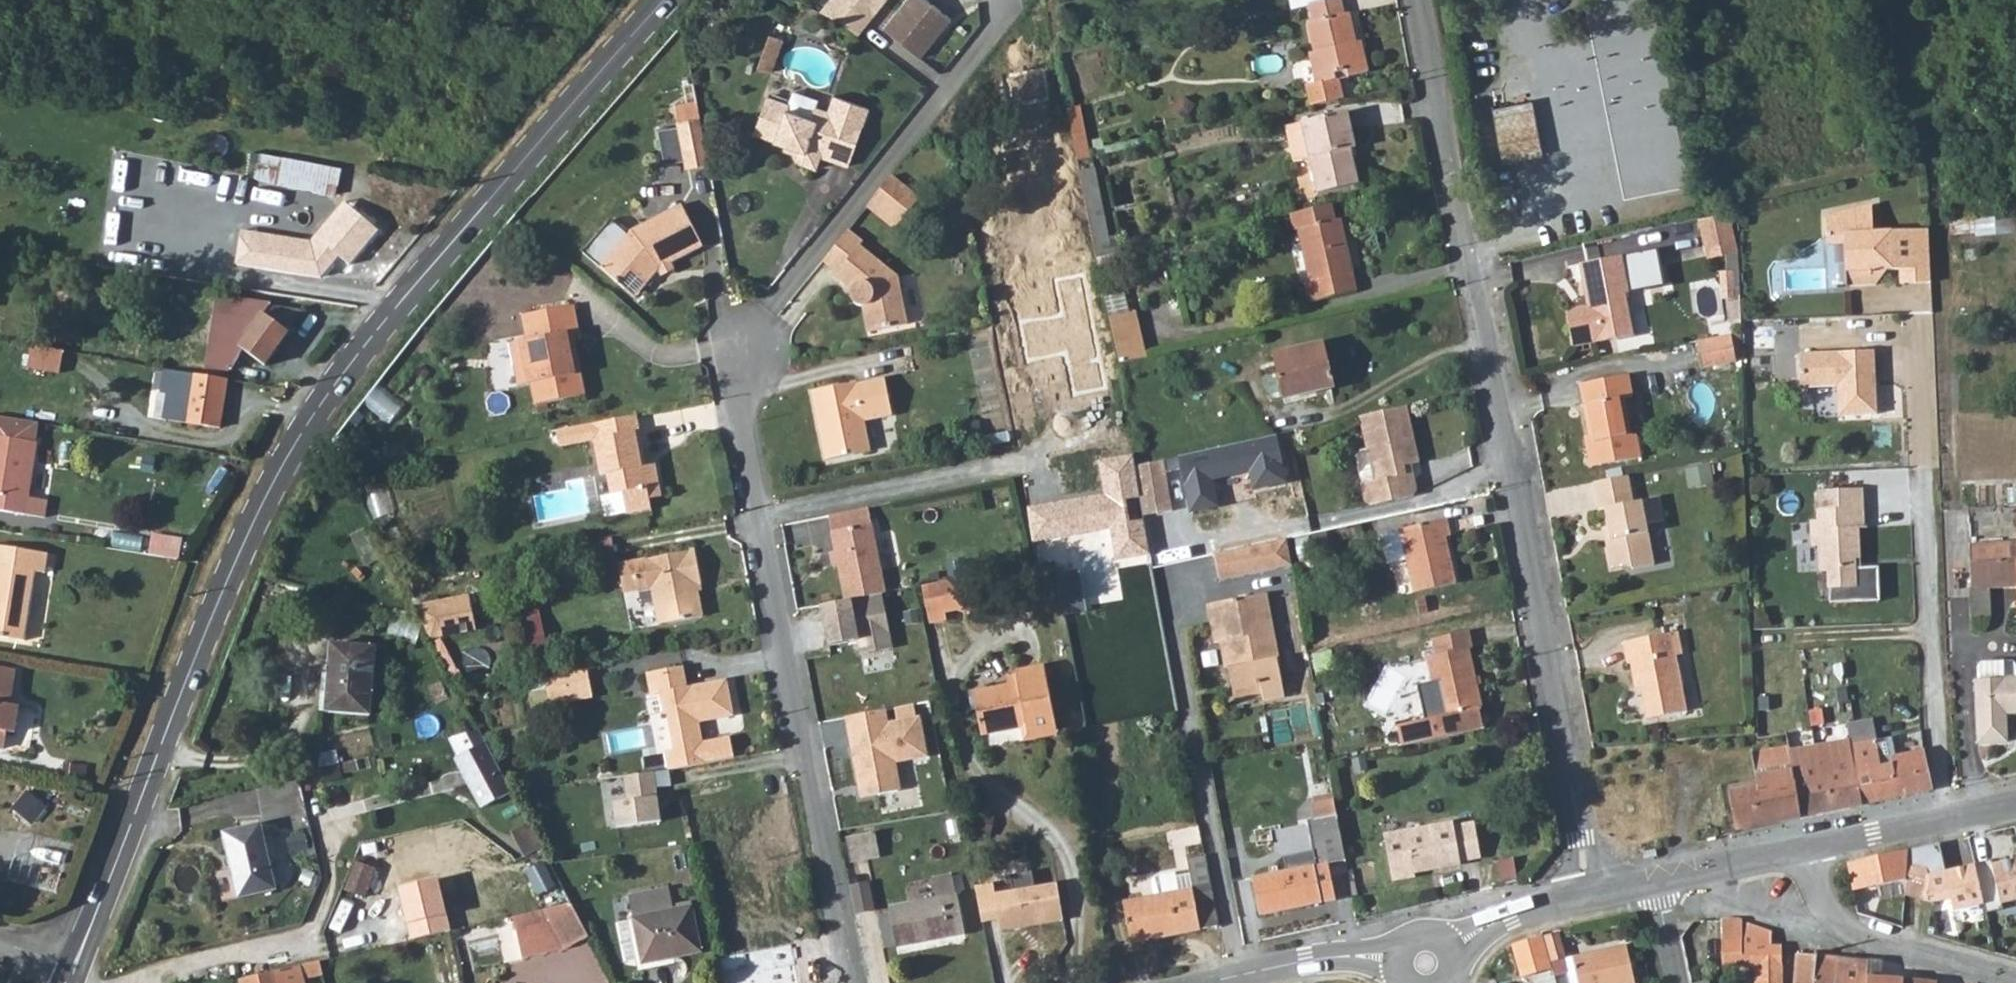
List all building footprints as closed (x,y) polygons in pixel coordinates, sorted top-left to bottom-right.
[(819,9),(840,18),(858,33),(884,0),(827,0),(819,9)] [(930,0),(902,0),(881,26),(919,56),(951,17),(930,0)] [(1340,0),(1325,0),(1309,4),(1313,20),(1307,21),(1314,51),(1309,52),(1317,82),(1306,86),(1311,106),(1340,99),(1336,79),(1334,72),(1344,70),(1347,76),(1366,72),(1359,48),(1355,48),(1347,13),(1343,14),(1340,0)] [(782,39),(769,34),(756,67),(770,72),(782,39)] [(1334,72),(1336,79),(1347,76),(1344,70),(1334,72)] [(752,133),(784,145),(792,148),(791,153),(796,163),(813,170),(818,157),(847,168),(868,109),(832,96),(826,111),(825,114),(833,118),(829,127),(807,119),(811,106),(813,100),(792,93),(787,105),(765,96),(752,133)] [(707,163),(695,99),(672,105),(675,125),(659,130),(666,162),(682,158),(684,167),(707,163)] [(1542,153),(1530,100),(1493,109),(1503,161),(1542,153)] [(826,111),(811,106),(807,119),(829,127),(833,118),(825,114),(826,111)] [(1067,109),(1078,160),(1089,158),(1079,107),(1067,109)] [(1354,149),(1345,112),(1283,127),(1291,163),(1310,158),(1319,192),(1357,183),(1349,150),(1354,149)] [(792,148),(784,145),(782,150),(791,153),(792,148)] [(284,157),(231,147),(229,161),(255,167),(254,174),(279,179),(284,157)] [(284,157),(279,179),(279,182),(336,194),(341,168),(284,157)] [(1096,258),(1113,254),(1121,253),(1117,235),(1108,236),(1094,166),(1079,169),(1096,258)] [(922,196),(893,174),(876,195),(905,219),(922,196)] [(905,219),(876,195),(868,205),(897,229),(905,219)] [(380,227),(364,214),(352,203),(312,243),(242,231),(237,265),(323,280),(341,257),(350,264),(380,227)] [(658,271),(671,264),(702,246),(681,204),(633,229),(614,249),(612,246),(596,265),(620,286),(630,274),(644,287),(658,271)] [(1335,219),(1331,205),(1289,214),(1292,227),(1298,230),(1310,281),(1306,282),(1310,300),(1355,290),(1339,218),(1335,219)] [(1870,205),(1833,214),(1834,234),(1842,234),(1842,243),(1845,286),(1873,285),(1873,270),(1898,269),(1899,283),(1929,282),(1927,229),(1871,231),(1870,205)] [(1734,207),(1703,214),(1709,239),(1735,233),(1734,207)] [(369,208),(364,214),(380,227),(385,221),(369,208)] [(1834,234),(1833,214),(1824,216),(1824,235),(1834,234)] [(1654,225),(1582,241),(1585,256),(1658,245),(1654,225)] [(849,228),(822,262),(834,271),(832,275),(850,290),(851,298),(859,304),(865,332),(905,324),(894,270),(862,244),(864,240),(849,228)] [(1735,233),(1709,239),(1712,254),(1736,249),(1735,233)] [(1825,243),(1834,243),(1834,234),(1824,235),(1825,243)] [(1834,243),(1842,243),(1842,234),(1834,234),(1834,243)] [(1585,256),(1577,258),(1580,274),(1586,273),(1591,300),(1585,301),(1564,305),(1571,340),(1616,332),(1613,315),(1629,313),(1625,288),(1663,282),(1658,245),(1585,256)] [(1096,258),(1098,269),(1116,265),(1113,254),(1096,258)] [(675,271),(671,264),(658,271),(662,277),(675,271)] [(1586,273),(1580,274),(1585,301),(1591,300),(1586,273)] [(67,343),(78,300),(60,296),(50,339),(67,343)] [(263,311),(268,305),(219,297),(206,364),(205,366),(228,370),(242,352),(264,366),(290,331),(263,311)] [(1105,303),(1108,317),(1127,313),(1124,299),(1105,303)] [(565,336),(570,334),(575,332),(571,305),(533,311),(537,335),(526,338),(529,358),(519,360),(523,384),(536,381),(541,401),(580,394),(577,371),(571,373),(565,336)] [(1127,313),(1108,317),(1117,364),(1146,357),(1137,311),(1127,313)] [(1632,329),(1629,313),(1613,315),(1616,332),(1632,329)] [(1776,346),(1776,324),(1755,324),(1755,346),(1776,346)] [(1730,332),(1696,338),(1701,365),(1735,359),(1730,332)] [(577,371),(570,334),(565,336),(571,373),(577,371)] [(529,358),(526,338),(516,340),(519,360),(529,358)] [(62,350),(30,344),(26,368),(57,374),(62,350)] [(1334,387),(1324,344),(1272,356),(1283,399),(1334,387)] [(1840,413),(1838,349),(1797,350),(1797,384),(1835,383),(1835,413),(1840,413)] [(1872,349),(1838,349),(1840,413),(1873,413),(1872,349)] [(227,380),(164,369),(161,389),(167,390),(163,420),(218,429),(227,380)] [(1634,391),(1629,370),(1580,379),(1591,436),(1585,438),(1590,462),(1640,453),(1637,429),(1630,430),(1624,393),(1634,391)] [(856,386),(855,384),(811,393),(823,461),(867,453),(863,423),(893,417),(886,380),(856,386)] [(152,418),(163,420),(167,390),(161,389),(156,389),(152,418)] [(1419,462),(1406,406),(1358,416),(1365,450),(1369,449),(1376,481),(1362,484),(1367,504),(1371,506),(1413,497),(1417,492),(1414,477),(1405,473),(1404,465),(1412,463),(1419,462)] [(639,449),(633,416),(555,431),(557,448),(591,442),(597,475),(603,474),(608,493),(619,490),(624,513),(647,508),(646,498),(659,494),(652,462),(642,463),(638,464),(636,449),(639,449)] [(0,417),(0,513),(24,517),(27,499),(40,424),(23,420),(0,417)] [(385,446),(388,464),(389,464),(406,461),(402,443),(385,446)] [(1281,448),(1185,469),(1194,509),(1252,496),(1250,491),(1288,482),(1281,448)] [(1137,465),(1146,516),(1174,511),(1165,460),(1137,465)] [(1414,477),(1412,463),(1404,465),(1405,473),(1414,477)] [(1097,471),(1103,502),(1029,516),(1036,550),(1109,537),(1115,569),(1150,562),(1144,528),(1134,530),(1130,506),(1139,504),(1132,465),(1097,471)] [(1626,472),(1591,478),(1596,505),(1603,504),(1607,523),(1602,524),(1608,563),(1626,560),(1627,564),(1650,561),(1643,519),(1659,516),(1655,494),(1631,498),(1626,472)] [(388,481),(366,489),(374,514),(397,506),(388,481)] [(1877,600),(1876,566),(1856,566),(1852,567),(1851,556),(1856,556),(1855,526),(1838,526),(1838,510),(1861,509),(1861,487),(1815,488),(1816,520),(1809,520),(1810,543),(1817,543),(1818,569),(1825,568),(1826,601),(1877,600)] [(27,499),(24,517),(44,519),(47,503),(27,499)] [(886,593),(869,508),(830,515),(837,550),(839,563),(846,601),(884,593),(886,593)] [(1862,526),(1861,509),(1838,510),(1838,526),(1855,526),(1862,526)] [(793,550),(834,544),(829,515),(789,521),(793,550)] [(1450,536),(1446,519),(1399,530),(1414,592),(1456,583),(1445,537),(1450,536)] [(152,533),(149,552),(179,559),(183,537),(152,533)] [(1213,555),(1219,583),(1292,568),(1287,540),(1213,555)] [(1968,545),(1970,587),(1991,587),(1989,560),(2015,559),(2015,571),(2015,543),(1968,545)] [(49,552),(0,545),(0,635),(24,640),(36,571),(46,572),(49,552)] [(839,563),(837,550),(830,552),(833,565),(839,563)] [(694,551),(617,569),(622,595),(651,589),(660,625),(704,615),(697,585),(701,583),(694,551)] [(1991,587),(2015,586),(2015,571),(2015,559),(1989,560),(1991,587)] [(981,594),(976,576),(922,586),(929,621),(945,619),(944,612),(956,610),(973,606),(981,594)] [(884,593),(846,601),(822,606),(829,647),(857,641),(861,657),(895,650),(884,593)] [(981,597),(981,594),(973,606),(956,610),(970,615),(981,597)] [(421,618),(472,604),(470,595),(414,606),(421,618)] [(1226,668),(1231,690),(1258,685),(1260,694),(1262,700),(1283,696),(1262,596),(1207,607),(1215,645),(1226,643),(1231,668),(1226,668)] [(477,630),(472,604),(421,618),(424,624),(431,638),(477,630)] [(1678,650),(1674,629),(1621,639),(1624,661),(1629,660),(1632,676),(1636,676),(1645,716),(1682,709),(1672,652),(1678,650)] [(1447,736),(1483,728),(1480,709),(1482,707),(1470,648),(1472,648),(1468,630),(1430,639),(1434,655),(1425,657),(1434,698),(1438,698),(1447,736)] [(331,643),(326,712),(371,714),(376,647),(331,643)] [(2015,712),(2015,665),(2012,661),(1994,661),(1995,678),(1976,679),(1975,679),(1977,741),(2004,740),(2004,712),(2015,712)] [(1975,666),(1976,679),(1995,678),(1994,661),(1979,662),(1975,666)] [(685,685),(680,665),(645,673),(649,694),(659,692),(662,711),(665,710),(673,750),(702,744),(697,719),(732,712),(724,677),(685,685)] [(551,706),(568,703),(565,687),(589,682),(586,666),(544,674),(551,706)] [(1057,734),(1042,666),(1015,672),(1017,684),(973,693),(981,735),(1021,727),(1024,740),(1057,734)] [(13,734),(17,709),(10,708),(15,673),(0,670),(0,750),(3,750),(6,734),(13,734)] [(565,687),(568,703),(593,698),(589,682),(565,687)] [(1258,685),(1231,690),(1233,699),(1260,694),(1258,685)] [(846,717),(860,797),(902,789),(899,764),(929,757),(920,715),(891,721),(887,707),(846,717)] [(1861,804),(1930,790),(1922,750),(1891,756),(1887,738),(1876,740),(1871,719),(1845,724),(1848,738),(1861,804)] [(513,792),(480,730),(455,736),(465,755),(459,758),(456,759),(483,808),(513,792)] [(448,737),(459,758),(465,755),(455,736),(448,737)] [(1848,738),(1788,750),(1801,815),(1861,804),(1848,738)] [(1738,828),(1801,815),(1788,750),(1787,745),(1750,752),(1756,784),(1730,789),(1738,828)] [(322,754),(321,769),(340,765),(336,751),(322,754)] [(673,751),(655,754),(658,768),(676,764),(673,751)] [(340,765),(343,775),(372,768),(369,757),(340,765)] [(340,765),(321,769),(324,781),(343,775),(340,765)] [(612,800),(615,826),(662,819),(655,771),(624,777),(627,797),(612,800)] [(16,810),(40,820),(49,798),(25,788),(16,810)] [(1326,863),(1344,859),(1332,793),(1314,796),(1315,801),(1312,802),(1315,819),(1306,821),(1312,851),(1282,857),(1285,871),(1253,877),(1260,913),(1333,899),(1326,863)] [(1453,825),(1452,822),(1384,834),(1392,879),(1413,875),(1412,871),(1460,863),(1460,860),(1481,857),(1475,821),(1453,825)] [(527,858),(543,850),(529,823),(513,832),(527,858)] [(225,834),(240,898),(276,889),(265,841),(260,825),(225,834)] [(880,856),(874,833),(846,838),(851,862),(880,856)] [(1937,842),(1907,849),(1906,864),(1926,866),(1928,882),(1924,901),(1932,902),(1948,899),(1943,872),(1937,842)] [(1907,849),(1869,858),(1875,886),(1905,879),(1906,864),(1907,849)] [(1130,943),(1219,925),(1218,923),(1204,856),(1186,859),(1189,876),(1192,890),(1179,892),(1176,878),(1176,876),(1156,879),(1152,885),(1154,897),(1122,903),(1130,943)] [(1974,866),(1982,905),(1984,912),(2000,909),(1998,904),(2015,900),(2015,857),(1991,863),(1990,859),(1973,863),(1974,866)] [(1851,891),(1875,886),(1869,858),(1845,863),(1851,891)] [(370,894),(377,864),(356,859),(348,889),(370,894)] [(1500,880),(1506,879),(1515,876),(1511,860),(1496,863),(1500,880)] [(1974,866),(1943,872),(1948,899),(1951,911),(1982,905),(1974,866)] [(1014,872),(1015,884),(1037,883),(1036,870),(1014,872)] [(930,879),(935,899),(889,908),(896,946),(963,934),(956,896),(954,895),(950,876),(930,879)] [(1189,876),(1176,878),(1179,892),(1192,890),(1189,876)] [(1506,879),(1508,886),(1521,883),(1519,876),(1515,876),(1506,879)] [(439,880),(401,889),(413,940),(452,931),(439,880)] [(854,914),(874,911),(868,881),(849,885),(854,914)] [(995,881),(975,886),(983,924),(997,920),(1000,931),(1065,919),(1058,882),(996,891),(995,881)] [(560,907),(572,904),(563,887),(554,894),(560,907)] [(634,920),(642,959),(643,964),(700,953),(691,907),(674,910),(669,888),(629,898),(634,920)] [(564,949),(589,937),(588,936),(572,904),(560,907),(513,917),(523,960),(564,949)] [(1739,919),(1722,919),(1721,966),(1753,967),(1753,982),(1781,982),(1781,947),(1771,946),(1771,932),(1739,919)] [(627,962),(642,959),(634,920),(619,923),(627,962)] [(1512,945),(1521,977),(1530,975),(1532,982),(1556,982),(1542,937),(1512,945)] [(1572,958),(1578,982),(1632,982),(1623,945),(1572,958)] [(1793,982),(1835,982),(1837,957),(1795,954),(1793,982)] [(1837,957),(1835,982),(1866,982),(1868,959),(1837,957)] [(1868,959),(1866,982),(1903,982),(1903,980),(1879,978),(1881,960),(1868,959)] [(302,979),(322,973),(319,962),(299,967),(302,979)] [(302,979),(299,967),(239,980),(240,982),(303,982),(302,979)]
